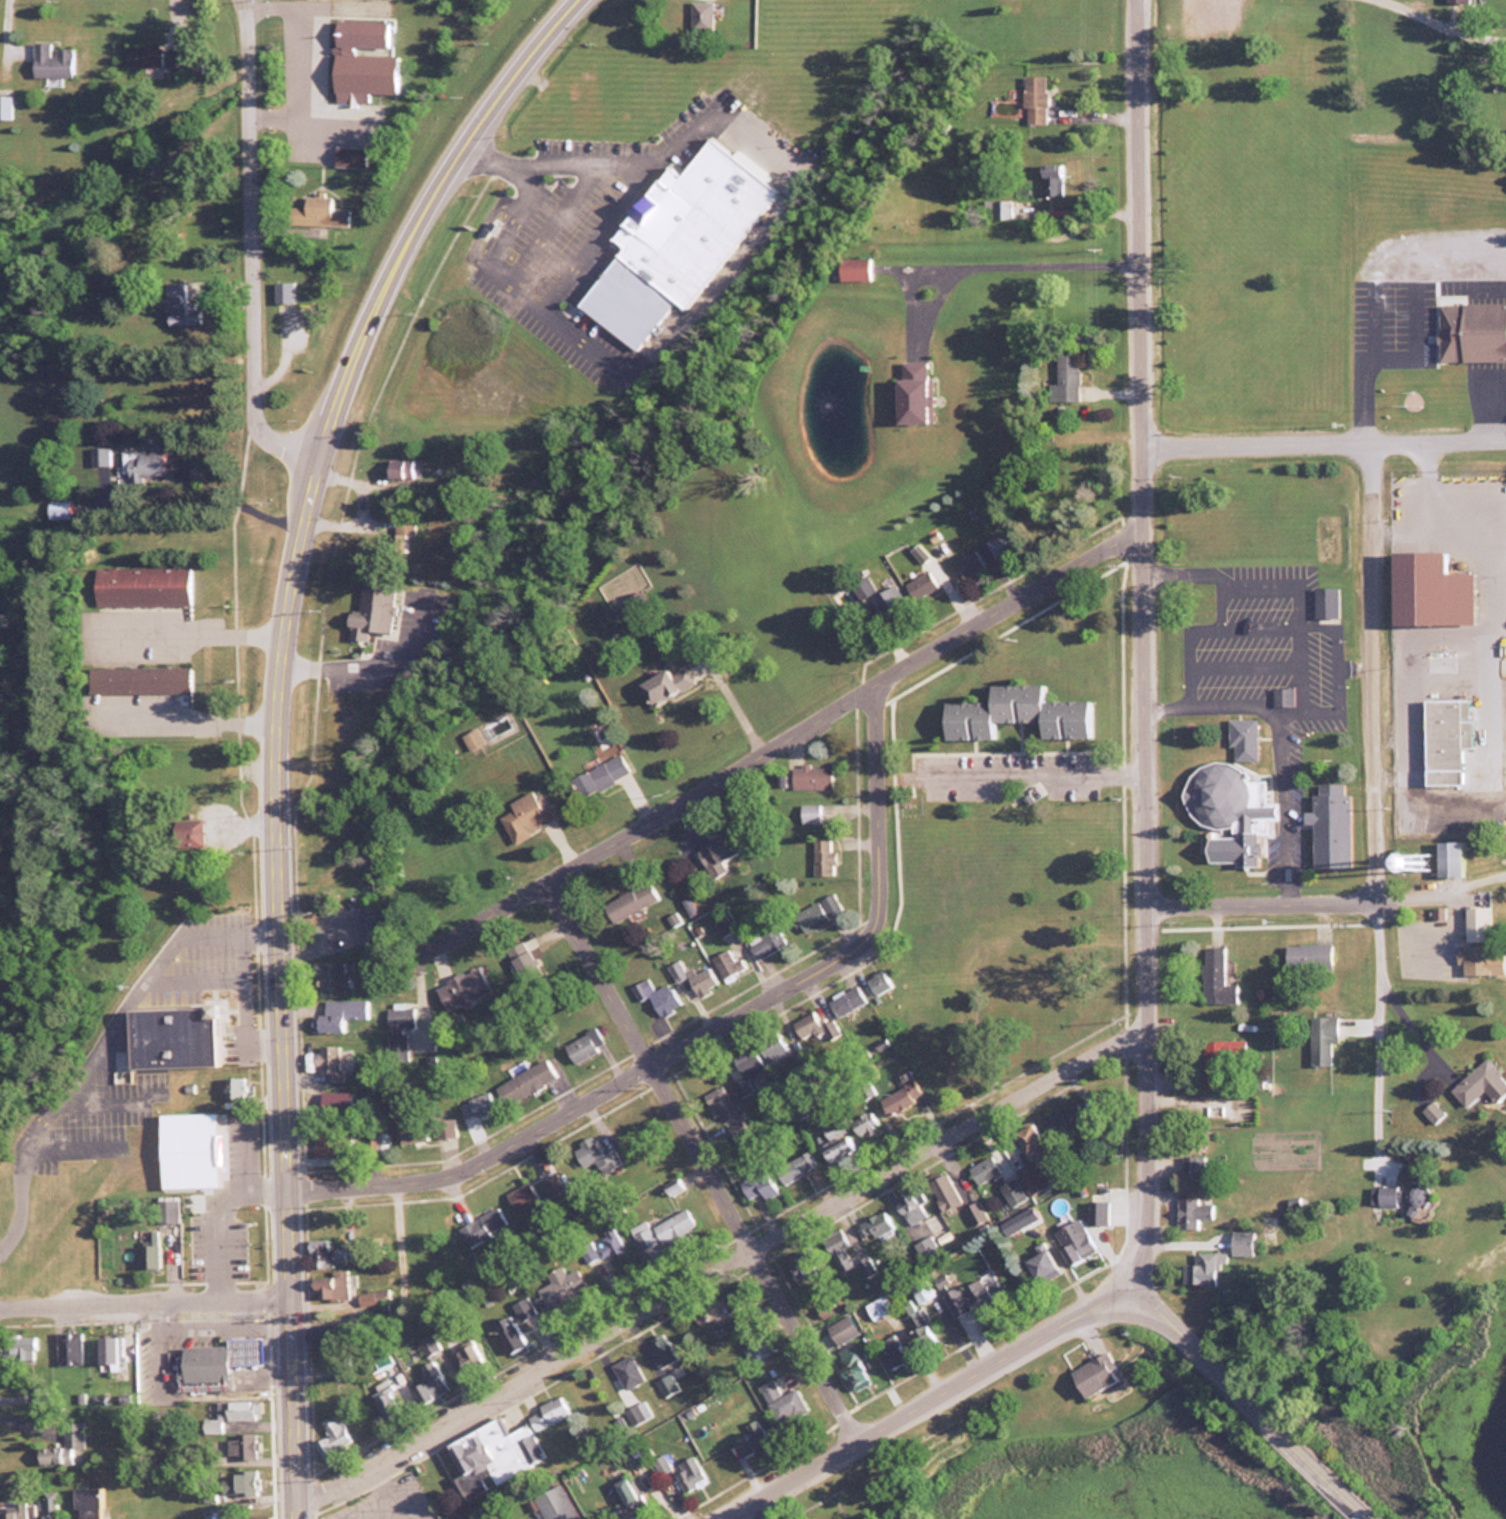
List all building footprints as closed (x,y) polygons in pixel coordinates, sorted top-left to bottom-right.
[(712,1),(690,1),(690,28),(712,29),(712,1)] [(333,92),(397,93),(398,55),(387,55),(388,21),(334,20),(333,92)] [(33,41),(33,76),(71,76),(71,46),(52,46),(52,41),(33,41)] [(162,44),(126,44),(126,67),(162,67),(162,44)] [(168,46),(168,67),(183,67),(183,71),(202,71),(202,46),(168,46)] [(1025,124),(1047,123),(1046,76),(1024,76),(1025,124)] [(11,116),(11,94),(0,94),(0,116),(11,116)] [(582,296),(641,343),(681,293),(690,300),(782,184),(715,130),(688,165),(675,155),(617,228),(629,237),(582,296)] [(335,165),(364,165),(364,146),(335,146),(335,165)] [(1042,164),(1042,195),(1061,195),(1061,164),(1042,164)] [(349,207),(331,207),(331,195),(304,195),(304,206),(287,206),(287,224),(348,225),(349,207)] [(985,219),(1023,219),(1023,201),(985,201),(985,219)] [(848,248),(848,270),(875,270),(875,248),(848,248)] [(869,279),(869,258),(840,258),(840,279),(869,279)] [(293,303),(293,281),(273,281),(273,303),(293,303)] [(188,301),(187,282),(166,283),(168,325),(198,323),(197,301),(188,301)] [(1437,304),(1437,362),(1505,362),(1505,304),(1437,304)] [(1056,352),(1056,400),(1077,400),(1077,352),(1056,352)] [(908,354),(906,412),(934,413),(936,355),(908,354)] [(123,451),(123,478),(164,478),(164,451),(123,451)] [(419,477),(419,458),(386,458),(386,477),(419,477)] [(985,561),(1012,551),(1005,533),(978,543),(985,561)] [(984,568),(976,550),(954,560),(962,578),(984,568)] [(188,566),(94,566),(94,604),(188,604),(188,566)] [(939,589),(928,570),(905,582),(916,602),(939,589)] [(869,619),(903,604),(896,588),(878,596),(868,574),(852,582),(869,619)] [(358,613),(348,612),(346,638),(366,639),(367,630),(390,633),(395,581),(362,578),(358,613)] [(1397,616),(1470,616),(1470,579),(1397,580),(1397,616)] [(1338,587),(1314,587),(1314,622),(1338,622),(1338,587)] [(89,666),(89,692),(189,692),(189,666),(89,666)] [(639,680),(649,704),(688,686),(683,677),(673,682),(666,668),(639,680)] [(943,739),(990,738),(989,721),(1039,721),(1039,737),(1089,737),(1089,700),(1043,700),(1043,684),(989,684),(989,701),(942,702),(943,739)] [(1423,699),(1424,784),(1461,784),(1461,747),(1470,747),(1470,698),(1423,699)] [(1229,760),(1256,760),(1256,718),(1229,718),(1229,760)] [(469,750),(484,741),(475,727),(461,735),(469,750)] [(569,776),(578,797),(629,774),(620,753),(569,776)] [(830,787),(830,765),(790,765),(790,787),(830,787)] [(1206,860),(1233,860),(1234,865),(1256,864),(1256,835),(1270,835),(1270,820),(1275,820),(1275,801),(1264,801),(1264,779),(1246,779),(1245,765),(1187,765),(1188,825),(1205,825),(1206,860)] [(1311,866),(1349,866),(1349,794),(1344,794),(1344,783),(1317,783),(1317,793),(1311,793),(1310,811),(1301,811),(1301,823),(1311,823),(1311,866)] [(540,792),(534,796),(531,790),(509,801),(512,809),(499,815),(511,842),(554,821),(540,792)] [(800,822),(817,822),(817,804),(800,804),(800,822)] [(203,819),(173,819),(173,843),(203,843),(203,819)] [(720,861),(738,850),(726,832),(695,853),(712,878),(726,869),(720,861)] [(831,874),(831,839),(812,839),(812,874),(831,874)] [(1436,875),(1461,875),(1460,840),(1435,840),(1436,875)] [(602,904),(612,923),(656,898),(646,880),(602,904)] [(838,908),(831,892),(820,897),(827,913),(838,908)] [(792,915),(803,933),(826,918),(815,900),(792,915)] [(1489,905),(1465,905),(1465,941),(1489,941),(1489,905)] [(744,940),(755,959),(784,943),(773,924),(744,940)] [(1284,943),(1284,969),(1329,969),(1329,943),(1284,943)] [(1483,944),(1455,944),(1455,963),(1460,963),(1460,974),(1483,974),(1483,944)] [(1203,1002),(1234,1001),(1234,982),(1222,983),(1221,945),(1201,946),(1203,1002)] [(743,968),(738,958),(732,961),(725,948),(709,957),(721,979),(743,968)] [(347,961),(315,961),(316,995),(348,994),(347,961)] [(478,964),(444,979),(455,1005),(489,991),(478,964)] [(696,997),(715,985),(704,966),(685,978),(696,997)] [(891,984),(881,968),(864,977),(874,994),(891,984)] [(637,1001),(644,998),(654,1019),(678,1008),(667,983),(649,992),(644,980),(630,986),(637,1001)] [(865,1000),(855,983),(826,1000),(836,1017),(865,1000)] [(368,999),(324,999),(324,1013),(313,1013),(313,1031),(347,1032),(347,1019),(367,1019),(368,999)] [(214,1005),(215,1066),(132,1066),(130,1009),(214,1005)] [(412,1027),(412,1005),(386,1006),(386,1059),(406,1059),(405,1027),(412,1027)] [(820,1026),(809,1009),(789,1024),(801,1040),(820,1026)] [(1329,1064),(1329,1041),(1335,1041),(1335,1015),(1309,1015),(1309,1064),(1329,1064)] [(572,1063),(603,1045),(593,1027),(561,1045),(572,1063)] [(771,1065),(788,1052),(773,1032),(755,1045),(771,1065)] [(1201,1087),(1225,1087),(1225,1062),(1245,1062),(1245,1039),(1201,1039),(1201,1087)] [(339,1045),(317,1045),(317,1077),(339,1077),(339,1045)] [(731,1056),(741,1078),(731,1082),(738,1097),(751,1091),(745,1078),(764,1069),(753,1046),(731,1056)] [(554,1076),(543,1058),(495,1086),(506,1105),(554,1076)] [(1483,1090),(1493,1102),(1505,1091),(1505,1082),(1485,1058),(1449,1089),(1464,1106),(1483,1090)] [(888,1115),(922,1096),(912,1079),(878,1098),(888,1115)] [(702,1095),(718,1124),(735,1115),(719,1086),(702,1095)] [(458,1107),(468,1122),(493,1105),(482,1090),(458,1107)] [(1055,1138),(1086,1118),(1075,1100),(1043,1120),(1055,1138)] [(217,1109),(219,1187),(162,1188),(160,1110),(217,1109)] [(855,1135),(876,1126),(870,1110),(849,1118),(855,1135)] [(399,1144),(420,1139),(415,1117),(394,1122),(399,1144)] [(429,1120),(432,1138),(451,1136),(448,1117),(429,1120)] [(817,1147),(829,1164),(855,1147),(836,1118),(820,1129),(827,1140),(817,1147)] [(1025,1155),(1032,1151),(1038,1163),(1049,1158),(1031,1123),(1013,1132),(1025,1155)] [(345,1155),(345,1130),(313,1130),(313,1155),(345,1155)] [(621,1166),(612,1147),(600,1153),(591,1136),(571,1146),(588,1182),(621,1166)] [(1000,1170),(990,1154),(968,1169),(979,1184),(1000,1170)] [(1204,1177),(1204,1154),(1181,1154),(1181,1177),(1204,1177)] [(798,1156),(773,1169),(781,1185),(807,1172),(798,1156)] [(1015,1168),(1027,1195),(1046,1187),(1034,1160),(1015,1168)] [(737,1183),(745,1199),(759,1192),(763,1200),(776,1193),(764,1169),(737,1183)] [(960,1202),(944,1170),(925,1179),(941,1211),(960,1202)] [(506,1191),(515,1210),(562,1189),(554,1171),(528,1182),(528,1181),(506,1191)] [(1369,1205),(1394,1206),(1394,1204),(1426,1205),(1427,1182),(1413,1182),(1414,1177),(1405,1176),(1405,1187),(1370,1186),(1369,1205)] [(1025,1198),(1015,1178),(1000,1185),(1009,1206),(1025,1198)] [(667,1196),(680,1187),(676,1181),(663,1189),(667,1196)] [(924,1216),(908,1188),(894,1196),(910,1224),(924,1216)] [(1177,1197),(1177,1225),(1210,1225),(1210,1197),(1177,1197)] [(178,1221),(178,1199),(159,1199),(159,1221),(178,1221)] [(1106,1223),(1106,1200),(1087,1200),(1087,1223),(1106,1223)] [(986,1219),(978,1201),(965,1207),(974,1224),(986,1219)] [(507,1227),(497,1206),(456,1225),(466,1246),(507,1227)] [(629,1227),(641,1252),(694,1228),(686,1209),(648,1227),(645,1220),(629,1227)] [(893,1227),(881,1209),(864,1221),(876,1239),(893,1227)] [(1051,1233),(1071,1264),(1097,1249),(1078,1217),(1051,1233)] [(622,1249),(611,1225),(597,1232),(600,1237),(580,1246),(589,1265),(622,1249)] [(842,1248),(849,1244),(839,1227),(819,1239),(839,1272),(852,1263),(842,1248)] [(1251,1253),(1251,1232),(1232,1232),(1232,1253),(1251,1253)] [(308,1239),(309,1266),(346,1266),(346,1248),(329,1249),(329,1239),(308,1239)] [(202,1242),(202,1270),(255,1269),(255,1242),(202,1242)] [(141,1244),(141,1269),(159,1269),(159,1244),(141,1244)] [(1058,1271),(1046,1248),(1023,1261),(1036,1283),(1058,1271)] [(801,1280),(817,1267),(804,1251),(787,1264),(801,1280)] [(1183,1264),(1183,1284),(1216,1284),(1217,1262),(1225,1262),(1225,1252),(1195,1252),(1194,1264),(1183,1264)] [(575,1269),(565,1274),(561,1266),(545,1273),(550,1283),(538,1289),(546,1307),(584,1289),(575,1269)] [(348,1270),(330,1270),(331,1281),(312,1281),(312,1300),(348,1300),(348,1270)] [(955,1317),(1003,1295),(991,1270),(943,1292),(955,1317)] [(918,1304),(934,1296),(924,1275),(908,1282),(918,1304)] [(731,1296),(713,1294),(712,1309),(730,1311),(731,1296)] [(871,1319),(892,1310),(886,1295),(865,1302),(871,1319)] [(510,1304),(513,1312),(492,1322),(508,1356),(526,1347),(515,1322),(535,1312),(527,1296),(510,1304)] [(919,1347),(933,1340),(918,1308),(904,1315),(919,1347)] [(858,1332),(847,1314),(825,1328),(835,1346),(858,1332)] [(707,1327),(703,1315),(696,1318),(700,1330),(707,1327)] [(341,1344),(341,1327),(306,1327),(306,1344),(341,1344)] [(644,1346),(662,1369),(678,1357),(661,1334),(644,1346)] [(35,1358),(35,1335),(2,1335),(2,1358),(35,1358)] [(227,1344),(227,1336),(263,1335),(264,1363),(228,1364),(227,1344)] [(123,1336),(97,1336),(97,1363),(111,1363),(111,1369),(123,1369),(123,1336)] [(751,1358),(768,1353),(764,1336),(747,1340),(751,1358)] [(890,1368),(908,1358),(895,1336),(878,1347),(890,1368)] [(468,1383),(489,1369),(470,1339),(448,1354),(468,1383)] [(183,1345),(227,1344),(228,1364),(228,1375),(232,1375),(232,1388),(178,1389),(178,1354),(183,1354),(183,1345)] [(833,1352),(850,1391),(869,1382),(852,1344),(833,1352)] [(1069,1371),(1083,1397),(1119,1377),(1105,1351),(1069,1371)] [(610,1365),(624,1390),(644,1379),(630,1354),(610,1365)] [(448,1388),(432,1358),(419,1365),(426,1378),(411,1387),(420,1404),(448,1388)] [(655,1380),(664,1397),(679,1389),(671,1372),(655,1380)] [(758,1385),(778,1426),(809,1410),(796,1385),(780,1394),(772,1378),(758,1385)] [(373,1385),(383,1419),(403,1413),(393,1379),(373,1385)] [(527,1410),(535,1429),(568,1414),(560,1394),(527,1410)] [(262,1400),(217,1400),(217,1419),(262,1419),(262,1400)] [(631,1424),(651,1416),(644,1400),(625,1408),(631,1424)] [(329,1436),(316,1441),(323,1458),(352,1446),(339,1413),(322,1419),(329,1436)] [(446,1442),(471,1496),(488,1488),(484,1479),(493,1474),(497,1483),(547,1460),(529,1422),(507,1432),(500,1417),(446,1442)] [(748,1433),(733,1440),(742,1459),(771,1444),(758,1418),(744,1425),(748,1433)] [(74,1462),(73,1447),(83,1447),(82,1421),(63,1422),(64,1446),(36,1447),(36,1464),(74,1462)] [(235,1433),(235,1439),(227,1439),(227,1459),(256,1459),(257,1433),(235,1433)] [(671,1468),(663,1454),(652,1460),(660,1474),(671,1468)] [(684,1492),(707,1481),(694,1455),(671,1466),(684,1492)] [(234,1494),(257,1494),(257,1470),(234,1470),(234,1494)] [(622,1504),(609,1509),(613,1518),(625,1518),(647,1510),(632,1475),(613,1483),(622,1504)] [(561,1482),(533,1496),(544,1518),(578,1518),(561,1482)] [(98,1487),(74,1487),(74,1509),(79,1509),(79,1518),(98,1518),(98,1487)] [(58,1493),(42,1493),(42,1518),(63,1518),(63,1513),(58,1513),(58,1493)] [(25,1499),(13,1499),(13,1511),(0,1511),(0,1518),(25,1518),(25,1499)]
